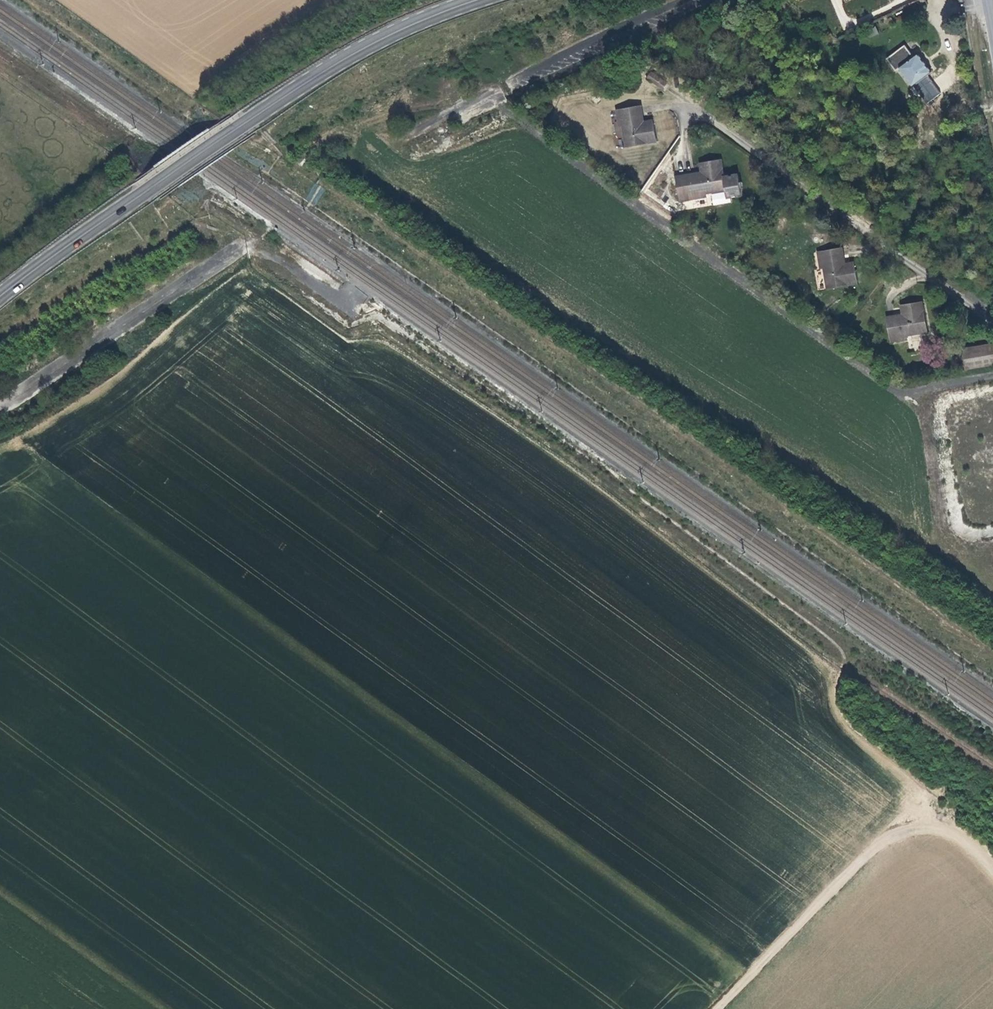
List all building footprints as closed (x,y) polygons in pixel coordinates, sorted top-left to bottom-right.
[(913,58),(903,47),(885,62),(895,73),(899,70),(914,88),(931,73),(916,56),(913,58)] [(666,83),(649,71),(644,76),(661,89),(666,83)] [(643,100),(617,105),(620,125),(623,124),(626,141),(655,136),(651,119),(647,120),(643,100)] [(725,171),(722,157),(698,160),(700,170),(676,174),(679,201),(707,195),(707,193),(712,192),(726,189),(727,196),(731,202),(744,193),(738,169),(725,171)] [(726,189),(712,192),(714,205),(731,202),(727,196),(726,189)] [(842,263),(838,245),(813,250),(816,267),(819,267),(823,285),(851,280),(848,262),(842,263)] [(925,298),(900,302),(902,311),(886,314),(891,341),(908,338),(907,334),(930,330),(925,298)] [(992,366),(992,346),(992,344),(961,349),(964,370),(992,366)]
